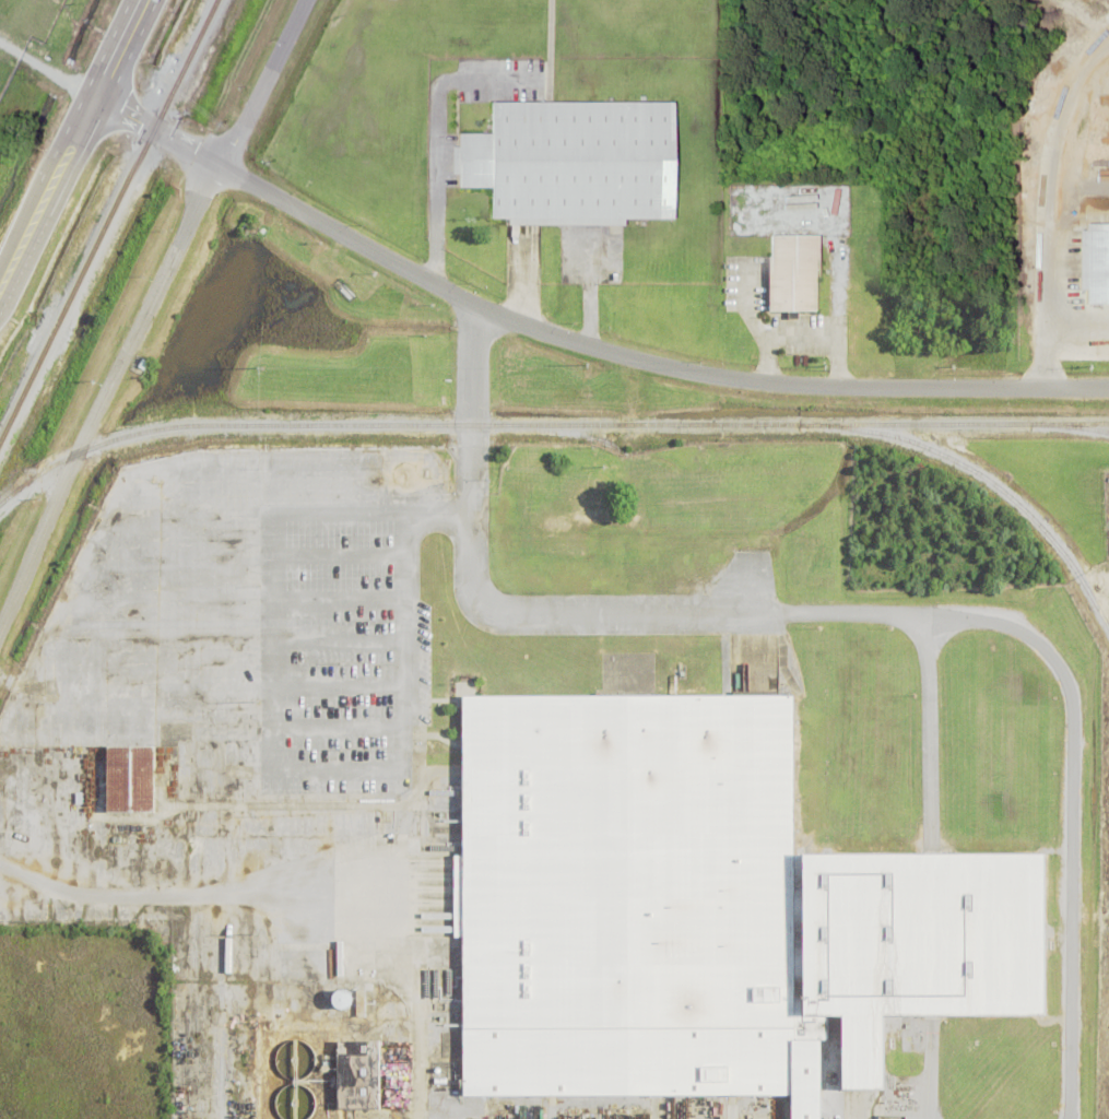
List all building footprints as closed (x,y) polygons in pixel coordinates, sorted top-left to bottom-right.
[(670,217),(671,101),(483,99),(482,131),(451,131),(450,186),(482,186),(482,217),(499,217),(499,224),(609,224),(609,232),(618,232),(618,217),(670,217)] [(1072,222),(1073,288),(1078,288),(1079,303),(1108,303),(1108,222),(1072,222)] [(764,310),(814,310),(815,233),(764,233),(764,310)] [(783,1096),(783,1118),(822,1118),(822,1091),(880,1090),(880,1073),(886,1073),(886,1017),(1045,1016),(1044,853),(791,854),(790,693),(471,694),(470,683),(456,683),(457,1097),(783,1096)] [(99,811),(153,811),(153,745),(99,745),(99,811)] [(378,1109),(375,1040),(329,1042),(330,1066),(291,1068),(293,1113),(378,1109)]
